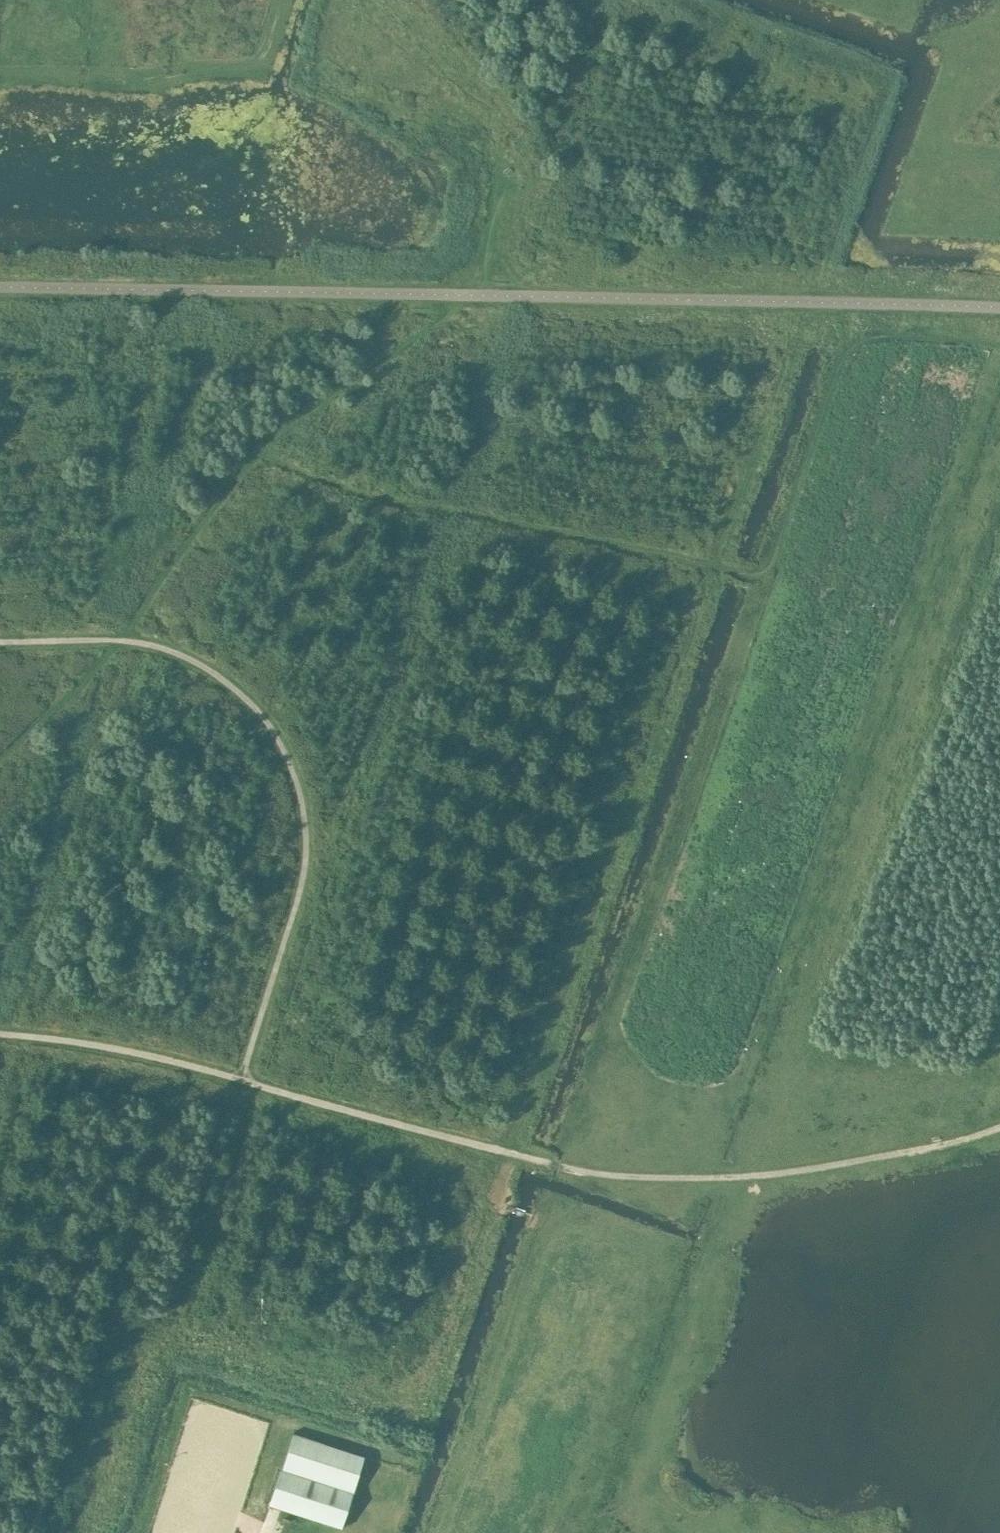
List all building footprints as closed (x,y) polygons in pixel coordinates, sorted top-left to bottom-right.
[(365,1456),(293,1432),(269,1503),(341,1527),(365,1456)]
